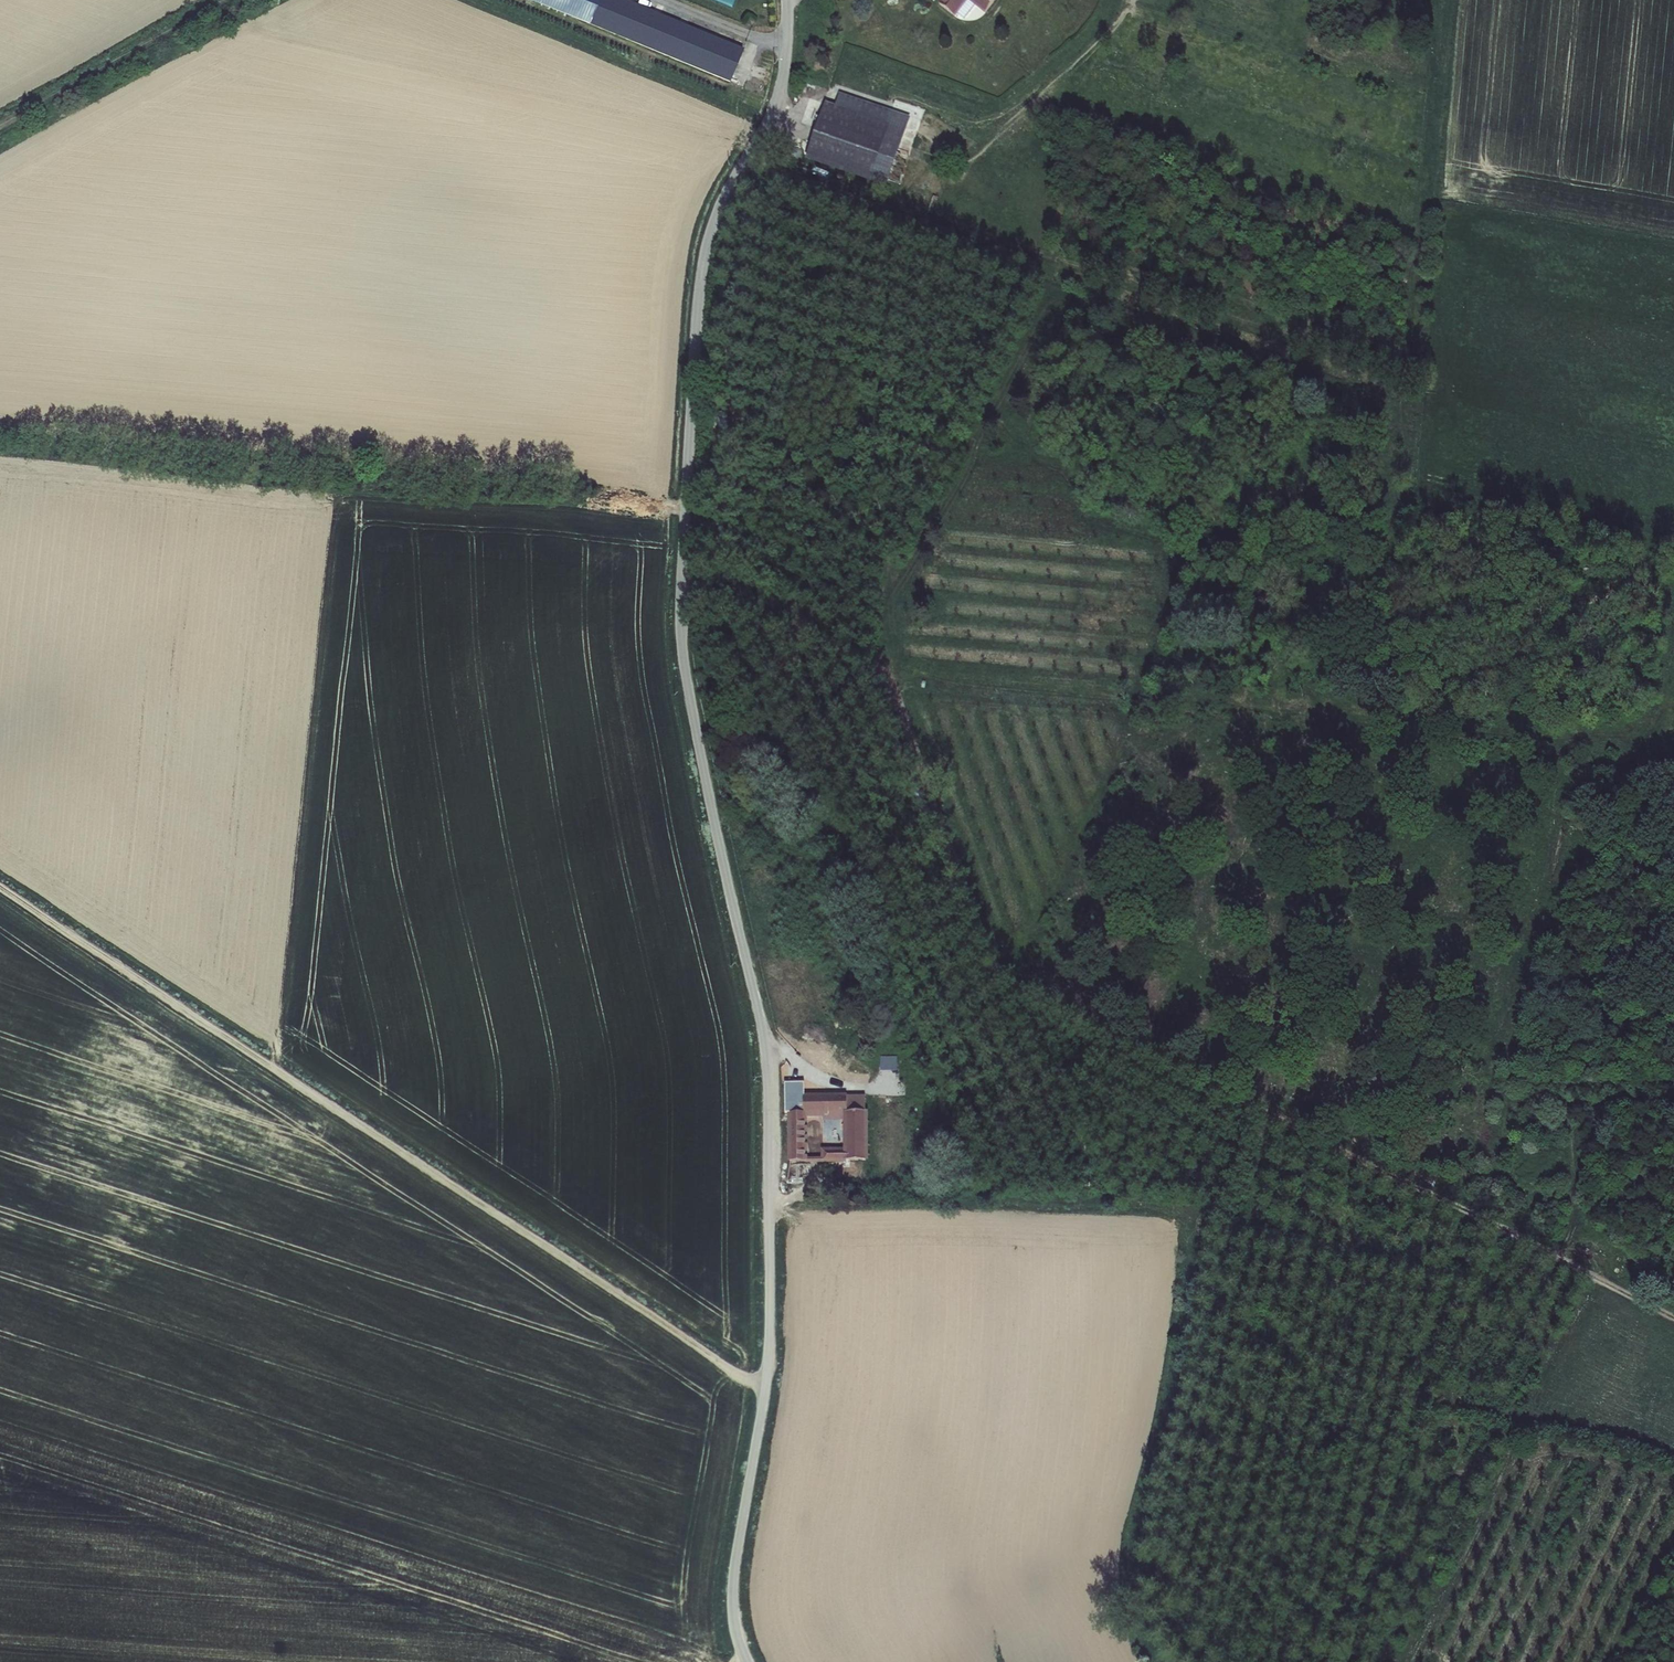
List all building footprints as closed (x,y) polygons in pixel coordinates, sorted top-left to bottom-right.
[(751,79),(767,43),(659,0),(555,0),(751,79)] [(960,2),(962,3),(950,18),(965,30),(978,13),(996,27),(1008,12),(993,0),(960,0),(960,2)] [(835,117),(818,168),(899,196),(921,132),(855,110),(851,122),(835,117)] [(900,1069),(900,1055),(881,1055),(882,1069),(900,1069)] [(793,1103),(794,1132),(810,1132),(809,1115),(809,1103),(793,1103)] [(852,1114),(809,1115),(810,1132),(852,1130),(852,1114)] [(827,1173),(827,1179),(870,1178),(870,1160),(869,1129),(869,1114),(852,1114),(852,1130),(852,1169),(839,1169),(839,1172),(827,1173)] [(794,1132),(795,1180),(811,1180),(810,1132),(794,1132)] [(880,1160),(870,1160),(870,1178),(880,1178),(880,1160)]
